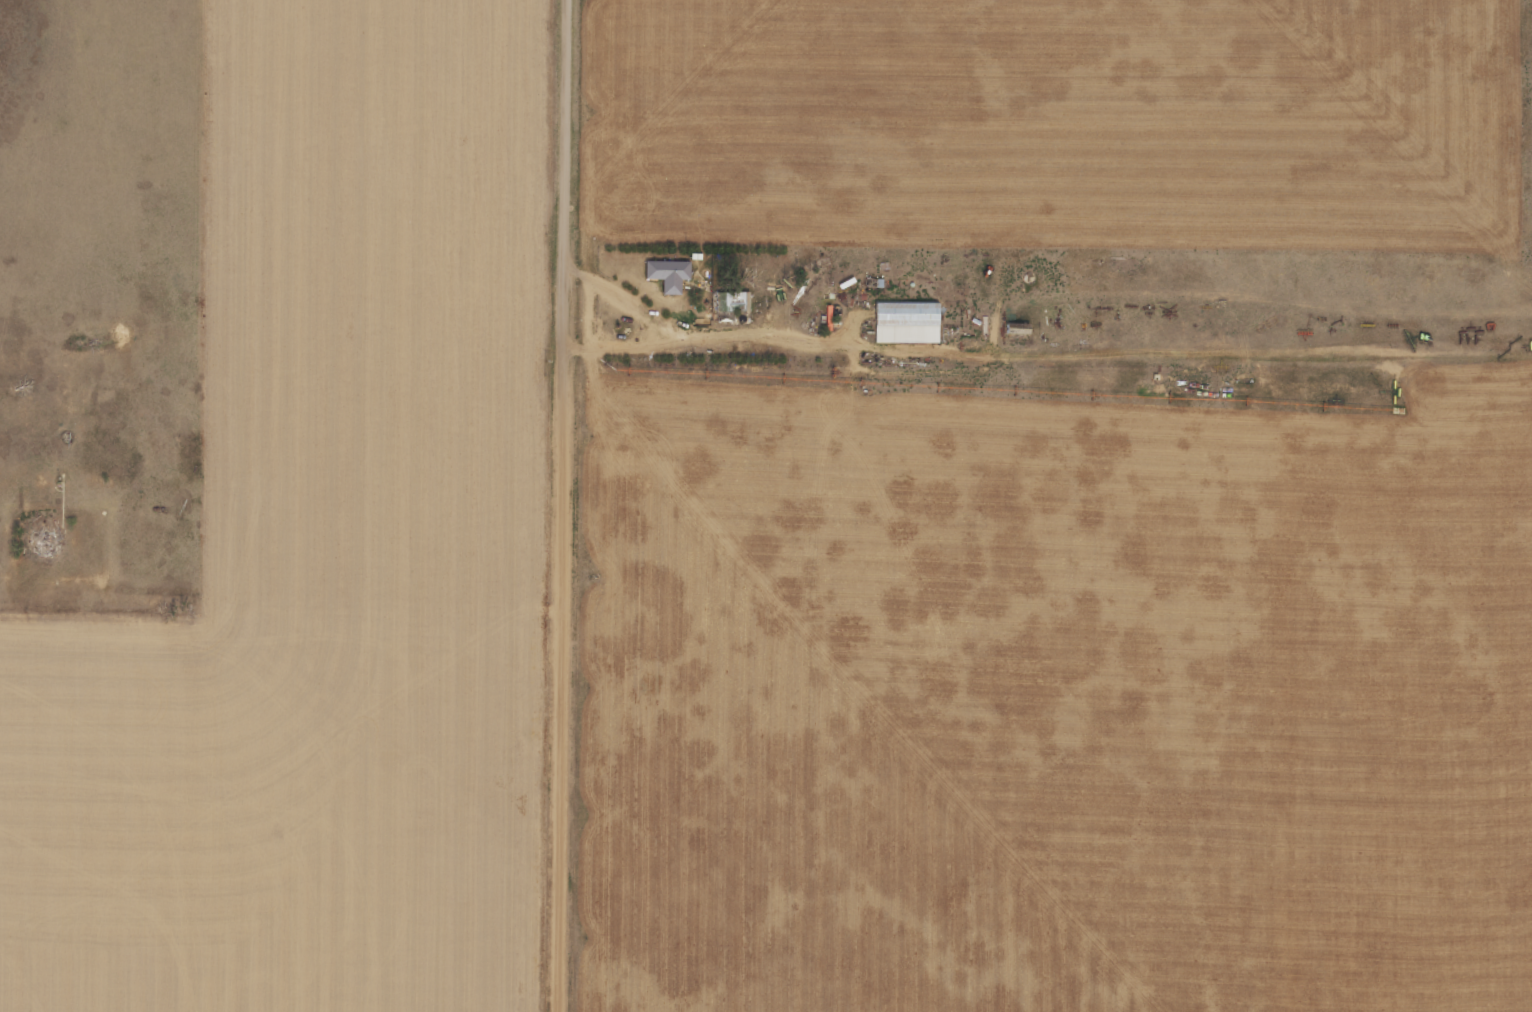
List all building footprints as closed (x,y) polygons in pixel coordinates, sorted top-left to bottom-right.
[(691,261),(647,261),(647,279),(665,279),(665,294),(681,294),(681,279),(691,278),(691,261)] [(877,342),(941,343),(941,303),(878,301),(877,342)]
